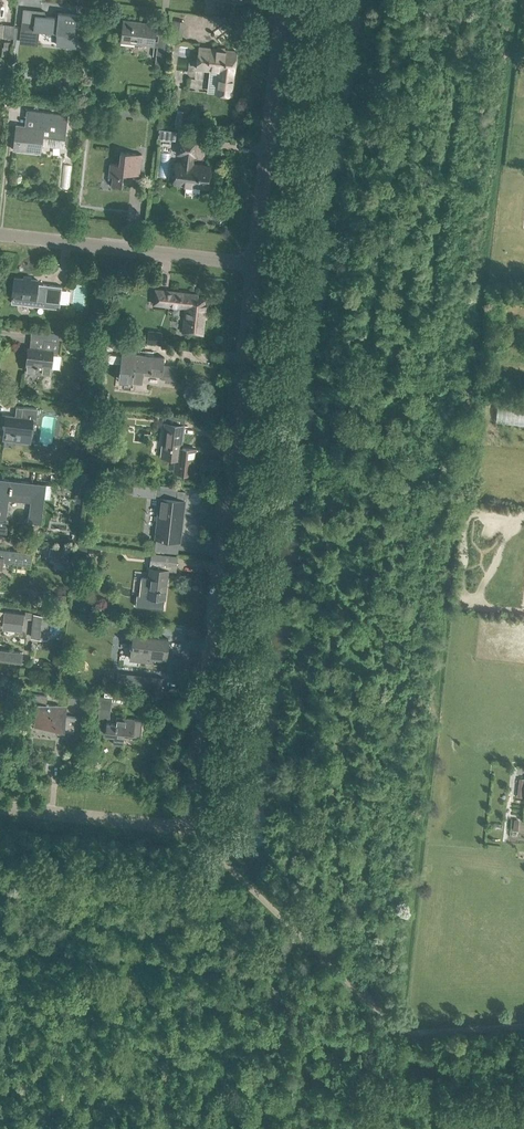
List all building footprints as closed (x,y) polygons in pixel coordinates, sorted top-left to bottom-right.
[(57,33),(56,34),(57,34),(56,44),(70,46),(70,47),(76,47),(78,33),(75,33),(77,15),(58,13),(58,18),(46,16),(45,11),(35,10),(35,11),(34,24),(21,23),(19,41),(32,42),(34,30),(57,33)] [(157,24),(146,23),(141,22),(122,20),(120,42),(129,43),(154,46),(157,24)] [(196,69),(219,71),(216,93),(231,95),(236,51),(199,47),(196,69)] [(154,66),(162,67),(164,57),(156,57),(154,66)] [(13,150),(40,153),(42,137),(56,138),(56,146),(63,147),(67,115),(27,110),(26,117),(31,117),(31,120),(36,120),(35,128),(16,125),(13,150)] [(177,110),(175,127),(187,128),(189,111),(177,110)] [(159,129),(158,138),(175,140),(176,131),(159,129)] [(181,163),(176,162),(173,184),(207,188),(209,166),(192,164),(193,155),(194,155),(196,141),(179,139),(177,153),(183,153),(181,163)] [(108,176),(112,176),(111,184),(121,186),(122,174),(139,176),(141,155),(120,152),(119,165),(110,164),(108,176)] [(24,276),(23,279),(14,278),(11,303),(59,309),(62,287),(38,284),(38,281),(31,280),(31,277),(24,276)] [(117,285),(121,289),(126,292),(131,285),(128,280),(123,278),(117,285)] [(155,290),(153,304),(169,306),(170,303),(186,305),(182,332),(201,334),(203,318),(204,318),(207,298),(191,296),(191,294),(155,290)] [(43,351),(37,350),(28,349),(25,372),(49,375),(52,355),(57,355),(58,342),(44,340),(43,351)] [(164,358),(163,357),(163,358),(135,355),(136,349),(122,347),(121,356),(105,354),(104,362),(108,363),(120,364),(118,378),(131,380),(130,382),(140,384),(141,384),(142,374),(160,376),(160,380),(161,379),(174,380),(174,381),(175,381),(176,368),(163,366),(164,358)] [(31,420),(36,421),(37,410),(22,408),(21,418),(7,416),(4,439),(28,442),(31,420)] [(104,412),(94,411),(91,431),(101,432),(104,412)] [(180,449),(183,426),(165,424),(161,457),(176,459),(174,472),(192,474),(195,450),(180,449)] [(59,475),(58,480),(75,483),(73,494),(79,495),(82,477),(59,475)] [(6,520),(9,494),(28,496),(28,503),(30,503),(27,523),(40,524),(42,511),(44,497),(50,498),(52,485),(45,485),(37,484),(33,483),(0,480),(0,520),(6,520)] [(171,499),(172,491),(155,489),(154,498),(159,499),(155,539),(178,542),(181,518),(182,519),(182,518),(181,517),(182,511),(183,511),(183,510),(182,510),(183,501),(171,499)] [(53,547),(51,560),(67,562),(69,549),(53,547)] [(3,571),(3,568),(2,568),(3,562),(30,566),(31,554),(0,550),(0,570),(3,571)] [(145,597),(164,599),(166,580),(164,579),(164,575),(167,576),(167,571),(175,572),(176,564),(149,560),(145,597)] [(3,623),(22,625),(24,615),(4,612),(3,623)] [(129,646),(131,647),(130,659),(138,660),(138,661),(151,662),(151,658),(165,660),(168,639),(132,635),(131,645),(129,645),(129,646)] [(21,664),(22,653),(0,650),(0,661),(21,664)] [(37,704),(35,726),(46,727),(55,728),(55,730),(74,732),(75,717),(64,715),(65,707),(66,707),(66,706),(46,704),(47,695),(29,693),(28,703),(37,704)] [(94,708),(93,722),(108,724),(110,709),(94,708)] [(106,726),(105,734),(114,735),(113,744),(123,745),(124,736),(140,738),(143,720),(116,717),(115,727),(106,726)]
